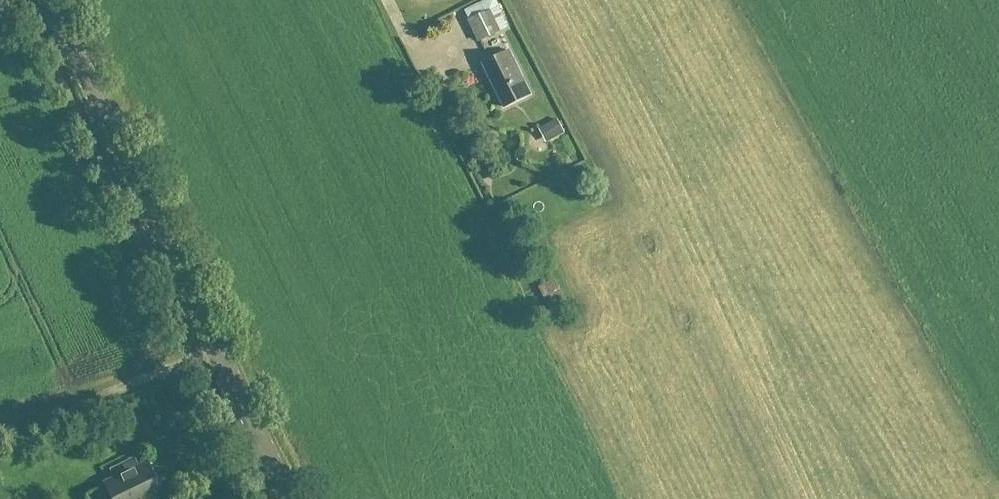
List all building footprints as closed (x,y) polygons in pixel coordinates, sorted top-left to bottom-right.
[(478,3),(483,12),(466,20),(477,42),(509,27),(495,0),(484,0),(478,3)] [(529,95),(507,50),(480,63),(502,108),(529,95)] [(557,120),(539,129),(546,143),(565,133),(557,120)] [(132,460),(114,469),(118,478),(104,485),(111,498),(150,498),(161,494),(157,487),(160,486),(152,470),(149,471),(146,464),(137,469),(132,460)]
